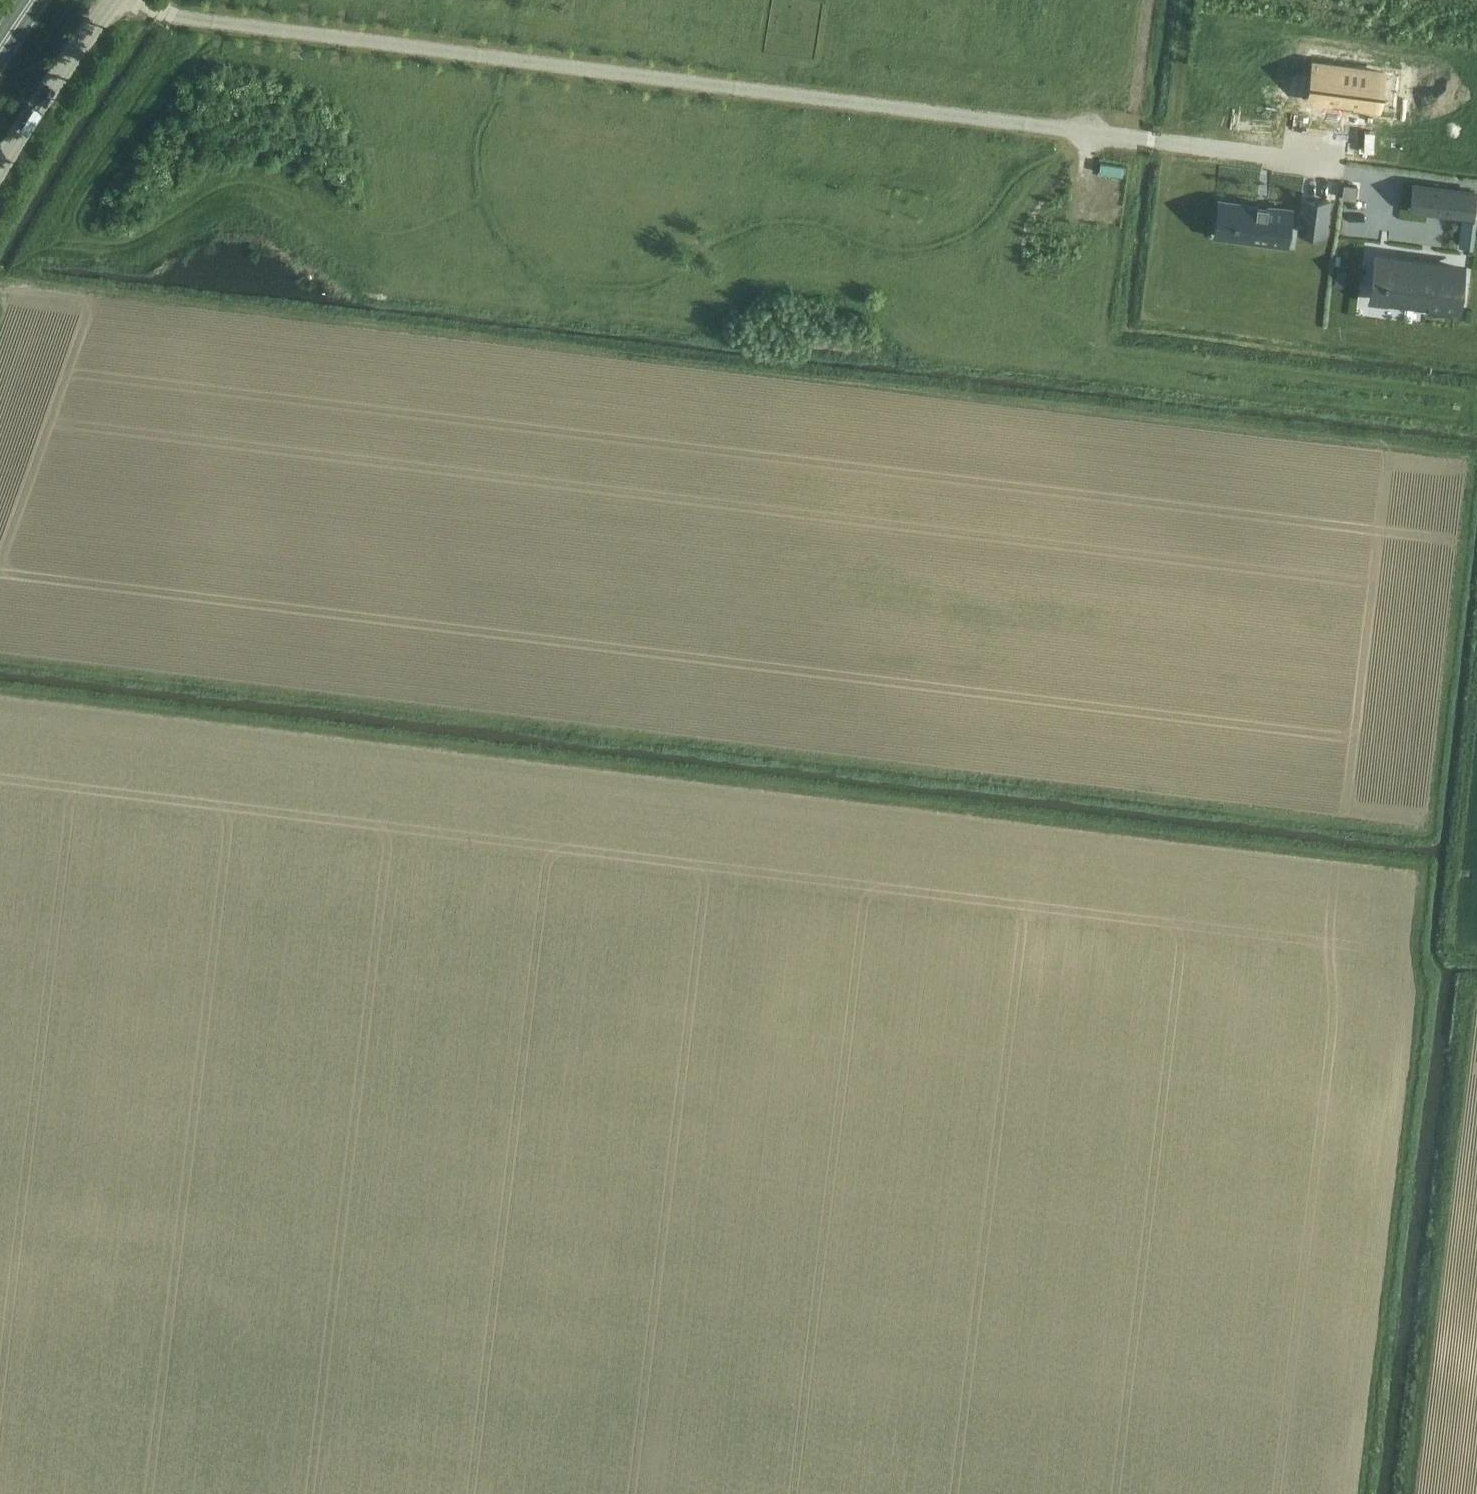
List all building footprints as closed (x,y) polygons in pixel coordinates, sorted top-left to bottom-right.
[(1312,64),(1308,99),(1395,111),(1399,75),(1312,64)] [(1409,210),(1474,218),(1476,197),(1476,190),(1412,182),(1409,210)] [(1343,183),(1341,198),(1356,199),(1358,185),(1343,183)] [(1209,185),(1205,214),(1281,223),(1284,195),(1209,185)] [(1299,211),(1293,253),(1320,258),(1326,215),(1299,211)] [(1377,250),(1370,299),(1460,311),(1466,263),(1377,250)]
